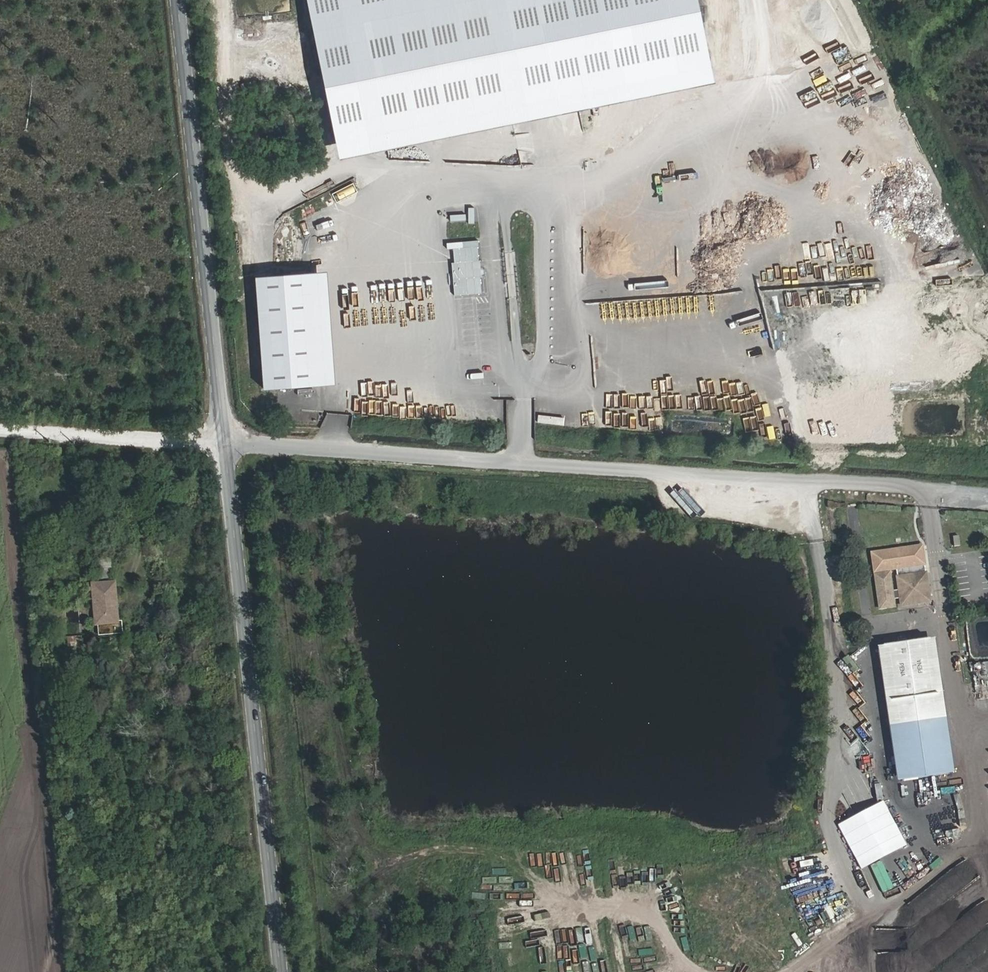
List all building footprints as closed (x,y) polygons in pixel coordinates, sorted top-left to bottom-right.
[(242,84),(244,92),(259,89),(257,80),(242,84)] [(677,102),(671,105),(678,116),(684,113),(677,102)] [(375,143),(385,140),(382,129),(372,132),(375,143)] [(638,136),(628,146),(638,156),(648,147),(638,136)] [(451,222),(467,220),(466,213),(450,215),(451,222)] [(753,249),(765,247),(763,235),(751,237),(753,249)] [(450,240),(450,248),(477,245),(476,237),(450,240)] [(460,279),(460,295),(483,295),(483,261),(452,261),(452,279),(460,279)] [(264,389),(337,386),(331,273),(258,276),(264,389)] [(361,400),(361,414),(428,416),(428,407),(436,408),(436,415),(441,415),(442,389),(384,387),(384,400),(361,400)] [(583,428),(598,429),(599,413),(584,412),(583,428)] [(622,433),(644,433),(644,416),(621,416),(622,433)] [(757,493),(757,500),(784,502),(784,495),(757,493)] [(108,544),(95,545),(96,565),(106,564),(106,558),(109,558),(108,544)] [(889,566),(876,568),(880,602),(895,600),(893,592),(901,591),(902,599),(930,595),(926,567),(898,571),(900,584),(893,586),(889,566)] [(111,569),(89,570),(90,610),(93,610),(93,621),(117,620),(116,609),(113,609),(111,569)] [(964,607),(966,614),(987,609),(987,601),(964,607)] [(75,622),(62,622),(62,632),(75,632),(75,622)] [(930,633),(885,640),(892,690),(937,683),(930,633)] [(82,636),(67,636),(67,649),(82,649),(82,636)] [(849,656),(843,661),(854,674),(860,669),(849,656)] [(977,664),(977,679),(987,679),(987,663),(977,664)] [(941,708),(894,715),(903,771),(949,764),(941,708)] [(881,784),(875,785),(878,799),(884,798),(881,784)] [(943,805),(945,813),(955,811),(953,803),(943,805)] [(522,850),(526,862),(538,857),(534,846),(522,850)] [(558,871),(556,861),(564,859),(562,847),(555,848),(557,860),(551,861),(553,872),(558,871)] [(578,848),(572,849),(574,865),(580,864),(578,848)] [(641,865),(649,863),(647,853),(639,855),(641,865)] [(629,861),(614,865),(618,878),(633,874),(629,861)] [(987,878),(958,889),(955,880),(901,900),(911,925),(935,916),(940,929),(948,925),(956,945),(967,941),(967,948),(953,947),(953,958),(943,962),(946,971),(987,956),(987,902),(977,901),(976,911),(970,911),(969,918),(960,921),(960,914),(954,895),(960,893),(978,894),(987,890),(987,882),(987,878)] [(623,892),(629,891),(627,879),(620,880),(623,892)] [(430,898),(439,895),(435,887),(427,891),(430,898)] [(659,897),(664,910),(676,905),(670,892),(659,897)] [(667,917),(683,913),(681,906),(665,910),(667,917)] [(633,950),(648,949),(647,936),(633,937),(633,950)] [(639,961),(652,957),(650,949),(637,954),(639,961)] [(721,970),(710,958),(704,963),(712,971),(719,971),(721,970)]
